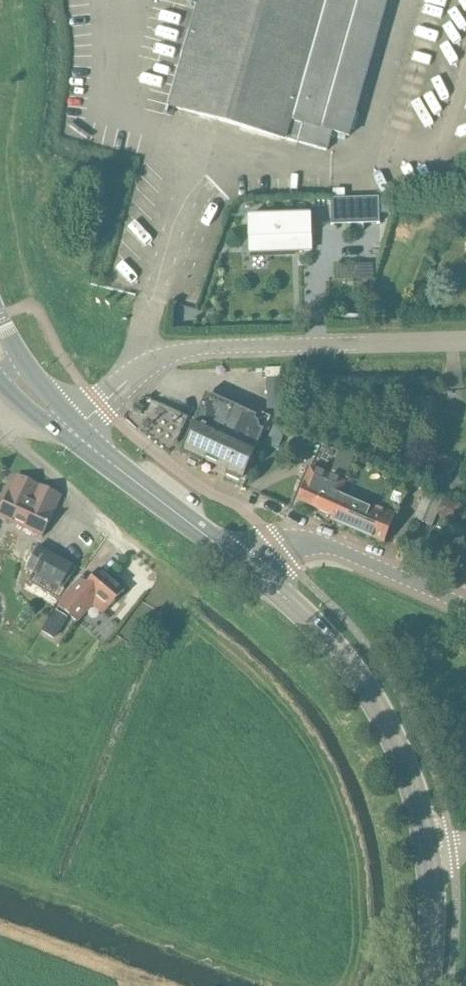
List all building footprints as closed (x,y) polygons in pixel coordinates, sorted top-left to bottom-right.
[(188,7),(189,7),(190,3),(197,5),(166,113),(168,114),(169,108),(327,152),(332,134),(350,139),(383,24),(390,0),(190,0),(188,7)] [(331,226),(379,224),(379,215),(378,199),(378,198),(330,199),(331,226)] [(389,199),(378,199),(379,215),(389,215),(389,199)] [(313,215),(251,217),(251,238),(252,252),(260,252),(314,250),(313,215)] [(193,423),(180,452),(202,463),(204,459),(224,469),(227,470),(226,475),(238,481),(242,477),(243,477),(254,452),(257,447),(264,431),(269,422),(257,417),(211,395),(207,393),(193,423)] [(273,426),(265,445),(277,450),(285,432),(273,426)] [(308,484),(299,503),(331,517),(340,497),(345,485),(345,486),(346,484),(350,475),(356,461),(356,460),(354,459),(338,453),(332,450),(322,446),(312,470),(312,471),(307,483),(308,484)] [(439,455),(430,475),(449,483),(454,474),(444,469),(448,460),(439,455)] [(332,517),(330,521),(385,544),(397,516),(411,484),(356,461),(350,475),(346,484),(345,486),(345,485),(340,497),(331,517),(332,517)] [(60,495),(15,475),(0,509),(0,518),(41,537),(60,495)] [(458,520),(464,506),(427,490),(414,520),(432,528),(439,512),(458,520)] [(465,540),(460,550),(459,549),(450,571),(465,577),(465,540)] [(56,607),(66,590),(61,588),(73,567),(38,547),(26,567),(33,572),(23,588),(56,607)] [(124,592),(98,569),(88,580),(81,574),(66,591),(57,606),(77,624),(93,607),(103,616),(124,592)]
